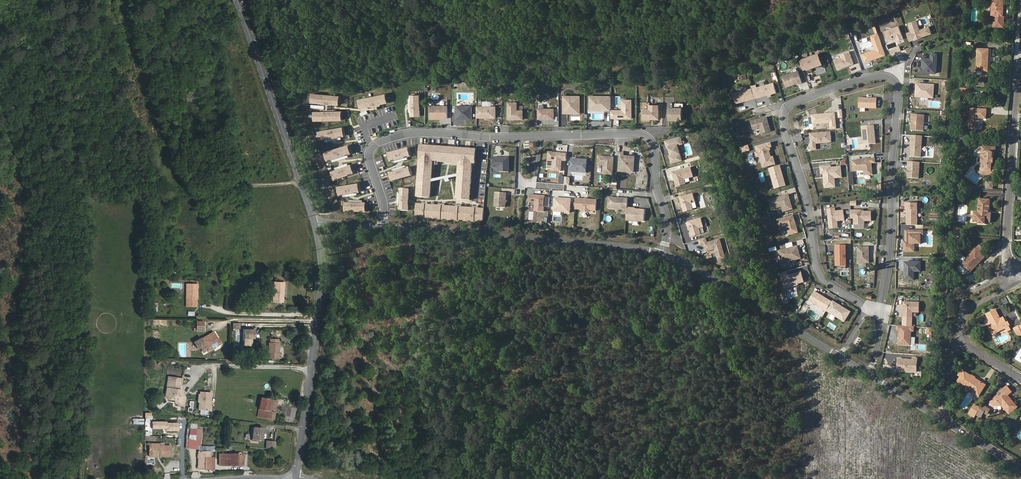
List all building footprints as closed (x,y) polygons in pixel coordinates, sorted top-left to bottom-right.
[(1005,0),(992,0),(991,15),(994,15),(993,26),(1004,27),(1005,15),(1004,15),(1005,0)] [(919,29),(916,20),(909,23),(912,31),(907,33),(910,40),(914,39),(915,39),(922,37),(922,36),(931,33),(928,25),(919,29)] [(903,38),(899,26),(884,31),(888,40),(896,37),(897,40),(903,38)] [(885,54),(878,34),(871,36),(876,49),(863,54),(865,61),(885,54)] [(988,71),(989,49),(978,49),(977,75),(982,75),(982,71),(988,71)] [(841,58),(835,60),(838,69),(853,63),(849,51),(840,54),(841,58)] [(822,63),(819,53),(800,60),(803,69),(822,63)] [(936,73),(937,53),(931,53),(931,58),(922,58),(922,67),(920,67),(919,72),(936,73)] [(802,82),(798,70),(782,76),(786,87),(798,82),(798,83),(802,82)] [(776,92),(774,82),(757,87),(760,97),(776,92)] [(934,85),(916,83),(916,96),(933,98),(934,85)] [(755,98),(752,88),(733,93),(736,102),(738,101),(739,102),(755,98)] [(970,97),(971,89),(961,89),(960,96),(970,97)] [(580,96),(564,96),(564,113),(577,113),(577,105),(580,105),(580,96)] [(632,100),(622,99),(622,110),(611,110),(611,118),(632,118),(632,100)] [(517,102),(508,102),(508,119),(512,119),(512,117),(515,117),(517,119),(523,119),(523,110),(517,110),(517,102)] [(659,105),(649,105),(649,109),(643,109),(643,118),(659,118),(659,105)] [(448,106),(430,106),(430,118),(448,118),(448,106)] [(496,107),(477,106),(477,117),(496,117),(496,107)] [(554,108),(538,108),(538,119),(554,119),(554,108)] [(986,119),(987,110),(971,109),(970,128),(979,129),(979,118),(986,119)] [(835,113),(819,114),(820,123),(830,122),(831,129),(836,128),(835,113)] [(925,115),(912,114),(911,130),(924,131),(925,115)] [(771,131),(767,117),(751,122),(753,130),(760,128),(762,133),(771,131)] [(874,125),(862,126),(864,144),(876,143),(874,125)] [(831,142),(830,131),(810,133),(811,149),(816,149),(816,143),(831,142)] [(923,136),(911,135),(910,156),(921,157),(923,136)] [(772,147),(770,143),(757,146),(759,152),(760,151),(761,156),(760,156),(763,167),(776,164),(774,157),(771,157),(768,148),(772,147)] [(993,158),(993,152),(995,152),(995,147),(982,146),(981,151),(983,151),(983,157),(981,157),(981,163),(982,163),(982,169),(980,169),(980,174),(993,175),(993,170),(992,170),(992,163),(992,162),(992,159),(993,158)] [(180,159),(179,150),(170,151),(172,160),(180,159)] [(562,153),(548,152),(548,160),(553,161),(552,170),(561,171),(562,153)] [(624,153),(619,152),(618,171),(633,172),(635,157),(624,156),(624,153)] [(613,157),(598,156),(598,164),(603,165),(603,173),(612,174),(613,157)] [(509,157),(494,157),(493,167),(500,167),(499,171),(509,172),(509,157)] [(587,159),(572,158),(571,171),(582,172),(583,168),(586,168),(587,159)] [(875,158),(852,160),(853,171),(864,170),(866,171),(866,175),(873,174),(872,163),(875,162),(875,158)] [(920,162),(908,161),(907,177),(919,178),(920,162)] [(786,185),(780,165),(769,169),(774,185),(779,183),(780,187),(786,185)] [(831,166),(821,167),(822,173),(824,173),(825,177),(824,177),(825,187),(835,186),(834,177),(841,177),(841,167),(831,167),(831,166)] [(693,176),(691,167),(673,172),(677,186),(686,184),(684,179),(693,176)] [(507,193),(496,192),(495,206),(506,207),(507,193)] [(696,202),(693,193),(680,197),(684,212),(694,209),(692,203),(696,202)] [(545,196),(530,194),(529,202),(535,202),(535,210),(544,211),(545,196)] [(792,209),(788,194),(768,200),(771,209),(782,206),(783,211),(792,209)] [(571,199),(555,197),(554,209),(561,210),(561,212),(570,212),(571,199)] [(627,207),(628,198),(609,197),(608,207),(627,209),(627,207)] [(989,213),(991,199),(979,198),(978,212),(974,212),(973,222),(978,222),(978,224),(986,224),(986,222),(986,220),(991,221),(991,213),(989,213)] [(597,200),(581,199),(580,209),(582,209),(584,211),(588,211),(590,210),(596,210),(597,200)] [(917,224),(917,203),(906,203),(906,209),(907,209),(907,224),(917,224)] [(632,207),(627,207),(627,209),(626,220),(632,221),(632,220),(644,221),(645,209),(632,208),(632,207)] [(836,211),(836,208),(828,209),(829,217),(830,219),(829,220),(830,228),(838,227),(837,220),(844,220),(843,210),(836,211)] [(862,210),(851,210),(851,218),(854,218),(854,224),(865,224),(864,221),(871,221),(871,212),(862,212),(862,210)] [(798,232),(793,215),(778,219),(780,228),(787,226),(789,235),(798,232)] [(704,227),(701,218),(688,221),(692,236),(701,234),(699,228),(704,227)] [(924,230),(905,230),(905,243),(904,243),(903,251),(915,251),(915,243),(921,243),(921,234),(924,234),(924,230)] [(713,242),(711,236),(699,240),(700,245),(704,244),(706,251),(715,249),(719,261),(725,259),(720,240),(713,242)] [(782,261),(790,259),(791,261),(801,258),(798,245),(779,251),(782,261)] [(846,245),(836,245),(836,265),(846,265),(846,245)] [(976,266),(985,257),(982,255),(986,251),(980,245),(962,263),(970,271),(975,265),(976,266)] [(869,247),(858,247),(858,262),(869,262),(869,247)] [(804,281),(801,272),(796,273),(797,275),(794,275),(794,274),(788,276),(787,271),(781,272),(785,288),(798,284),(798,283),(804,281)] [(282,303),(284,283),(274,282),(272,302),(282,303)] [(196,307),(197,284),(186,284),(185,307),(196,307)] [(832,301),(815,291),(809,300),(826,311),(832,301)] [(920,302),(904,302),(903,317),(912,317),(913,311),(919,312),(920,302)] [(1000,319),(996,310),(987,315),(991,324),(988,326),(993,334),(998,332),(996,328),(1003,324),(1005,328),(1010,325),(1009,322),(1007,323),(1004,317),(1000,319)] [(203,331),(203,322),(196,322),(196,328),(193,328),(193,331),(203,331)] [(914,326),(898,325),(897,330),(900,330),(899,344),(910,344),(911,330),(914,331),(914,326)] [(242,329),(242,339),(254,339),(253,329),(242,329)] [(221,343),(218,338),(216,340),(214,337),(215,336),(213,332),(200,339),(193,342),(197,349),(200,347),(203,345),(207,350),(207,351),(221,343)] [(278,358),(279,344),(278,344),(278,340),(270,339),(270,343),(268,343),(268,358),(278,358)] [(916,371),(917,358),(913,358),(913,359),(909,359),(908,360),(906,360),(906,359),(898,359),(897,370),(916,371)] [(979,395),(985,386),(981,383),(982,383),(974,378),(961,371),(959,375),(961,376),(958,381),(975,392),(975,393),(979,395)] [(185,397),(182,394),(183,390),(178,390),(177,389),(177,384),(182,385),(183,379),(168,377),(167,383),(172,384),(171,389),(166,388),(165,396),(167,399),(176,400),(175,402),(176,403),(179,404),(178,405),(184,406),(185,397)] [(1017,407),(1011,399),(1008,399),(1007,398),(1007,395),(1008,395),(1012,392),(1007,386),(1001,391),(1003,394),(999,397),(998,395),(991,401),(994,405),(1002,406),(1009,414),(1017,407)] [(210,403),(211,393),(200,392),(200,394),(199,394),(198,402),(199,402),(198,410),(209,411),(210,406),(208,406),(209,403),(210,403)] [(268,411),(270,400),(260,398),(258,409),(268,411)] [(274,419),(277,401),(270,400),(268,411),(258,409),(257,417),(274,419)] [(977,414),(980,408),(975,405),(971,411),(976,415),(977,414)] [(984,412),(987,408),(982,405),(980,408),(977,414),(980,416),(981,416),(984,412)] [(200,439),(201,429),(196,428),(196,424),(190,424),(189,434),(186,433),(185,439),(182,438),(181,447),(190,448),(191,439),(195,439),(200,439)] [(262,440),(262,433),(261,433),(262,428),(253,427),(252,440),(259,441),(259,440),(262,440)] [(274,449),(275,441),(266,440),(265,448),(274,449)] [(150,455),(150,444),(149,444),(148,456),(159,457),(159,455),(150,455)] [(170,457),(170,445),(160,445),(160,444),(150,444),(150,455),(159,455),(159,457),(170,457)] [(214,469),(214,458),(209,458),(210,452),(198,452),(198,469),(214,469)] [(243,465),(243,454),(219,454),(219,461),(223,461),(223,465),(243,465)]
